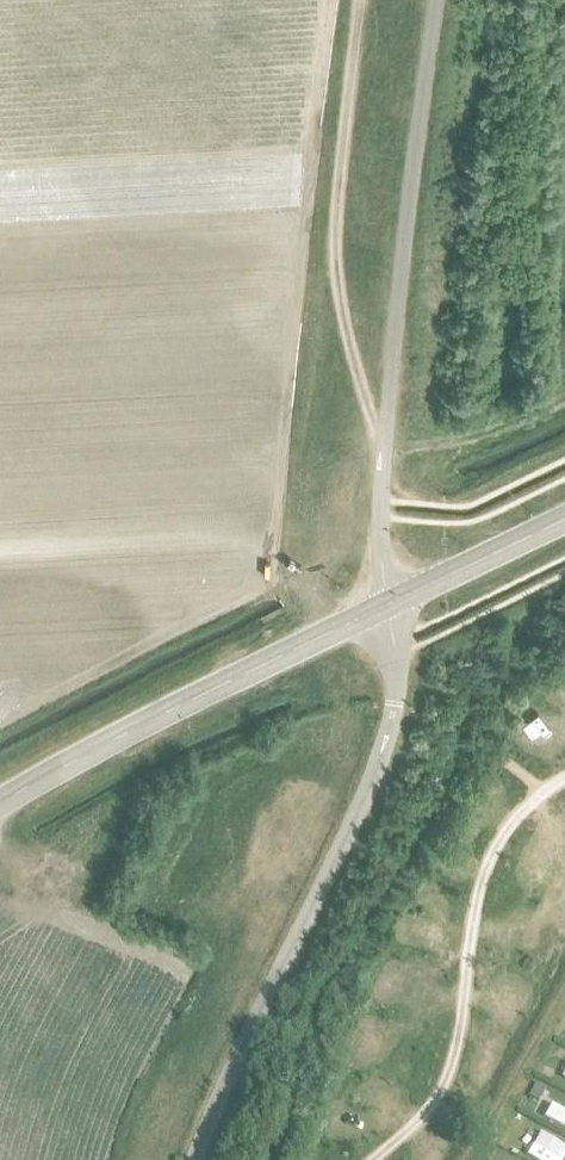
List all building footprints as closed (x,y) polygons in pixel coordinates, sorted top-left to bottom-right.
[(543,1064),(539,1072),(549,1078),(553,1070),(543,1064)]
